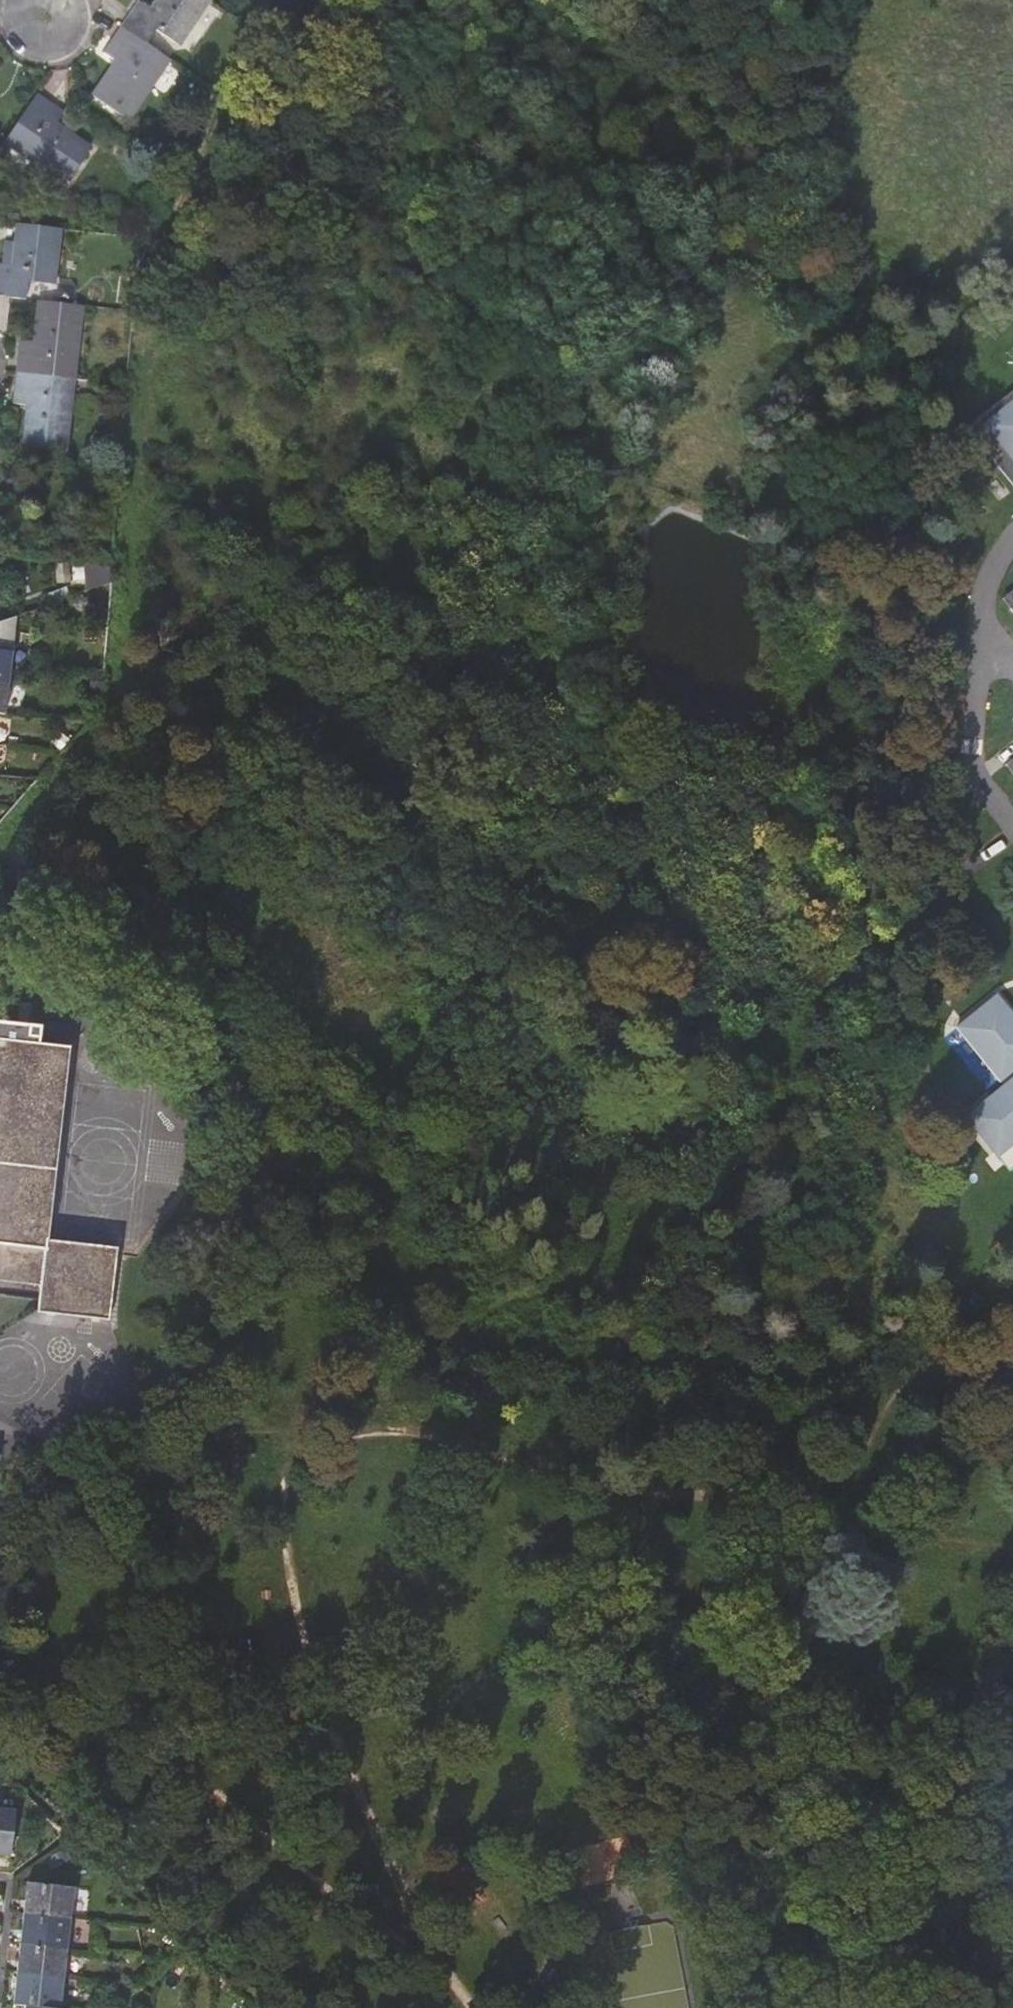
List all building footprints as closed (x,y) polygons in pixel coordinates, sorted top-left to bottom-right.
[(139,15),(127,8),(92,58),(105,67),(82,98),(114,120),(155,62),(133,48),(144,31),(166,46),(197,0),(151,0),(139,15)] [(0,140),(0,146),(54,183),(77,151),(45,129),(54,116),(30,99),(0,140)] [(0,251),(0,306),(8,307),(9,292),(36,295),(43,240),(4,234),(2,251),(0,251)] [(19,350),(1,349),(0,358),(0,410),(11,411),(7,452),(45,455),(61,315),(23,310),(19,350)] [(970,432),(1012,486),(1012,398),(970,432)] [(1012,607),(1012,590),(1004,596),(1012,607)] [(6,686),(14,612),(0,617),(0,716),(2,716),(6,686)] [(999,762),(1012,781),(1012,751),(999,762)] [(998,995),(954,1031),(1002,1088),(964,1119),(1000,1162),(1012,1151),(1012,1013),(998,995)] [(47,1040),(72,1041),(73,1022),(47,1021),(47,1040)] [(57,1046),(0,1039),(0,1283),(29,1286),(27,1308),(94,1317),(103,1251),(35,1243),(59,1046),(57,1046)] [(16,1860),(20,1816),(0,1814),(0,1858),(16,1860)] [(74,1893),(28,1888),(16,2007),(62,2007),(74,1893)]
